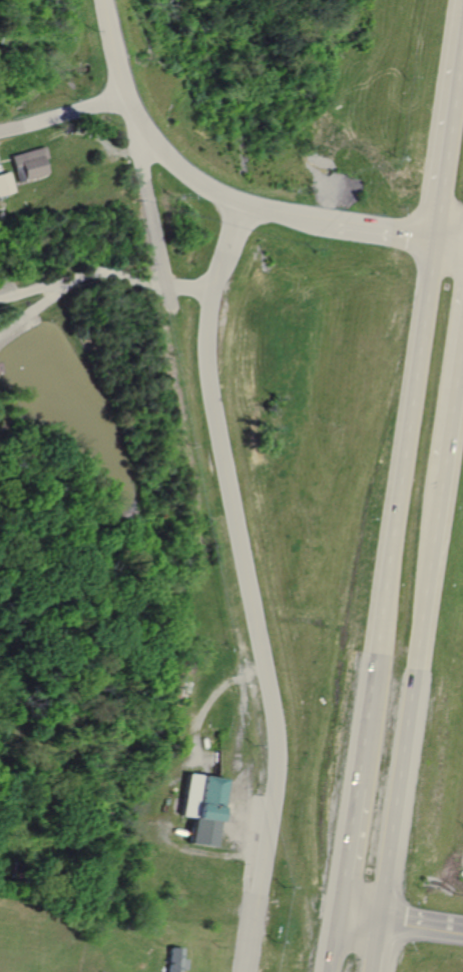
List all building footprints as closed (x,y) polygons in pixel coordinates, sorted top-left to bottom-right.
[(10,172),(0,174),(0,196),(16,192),(10,172)] [(179,817),(190,818),(186,845),(211,848),(220,779),(184,775),(179,817)] [(180,949),(167,949),(166,971),(177,971),(178,971),(184,971),(185,961),(180,961),(180,949)]
